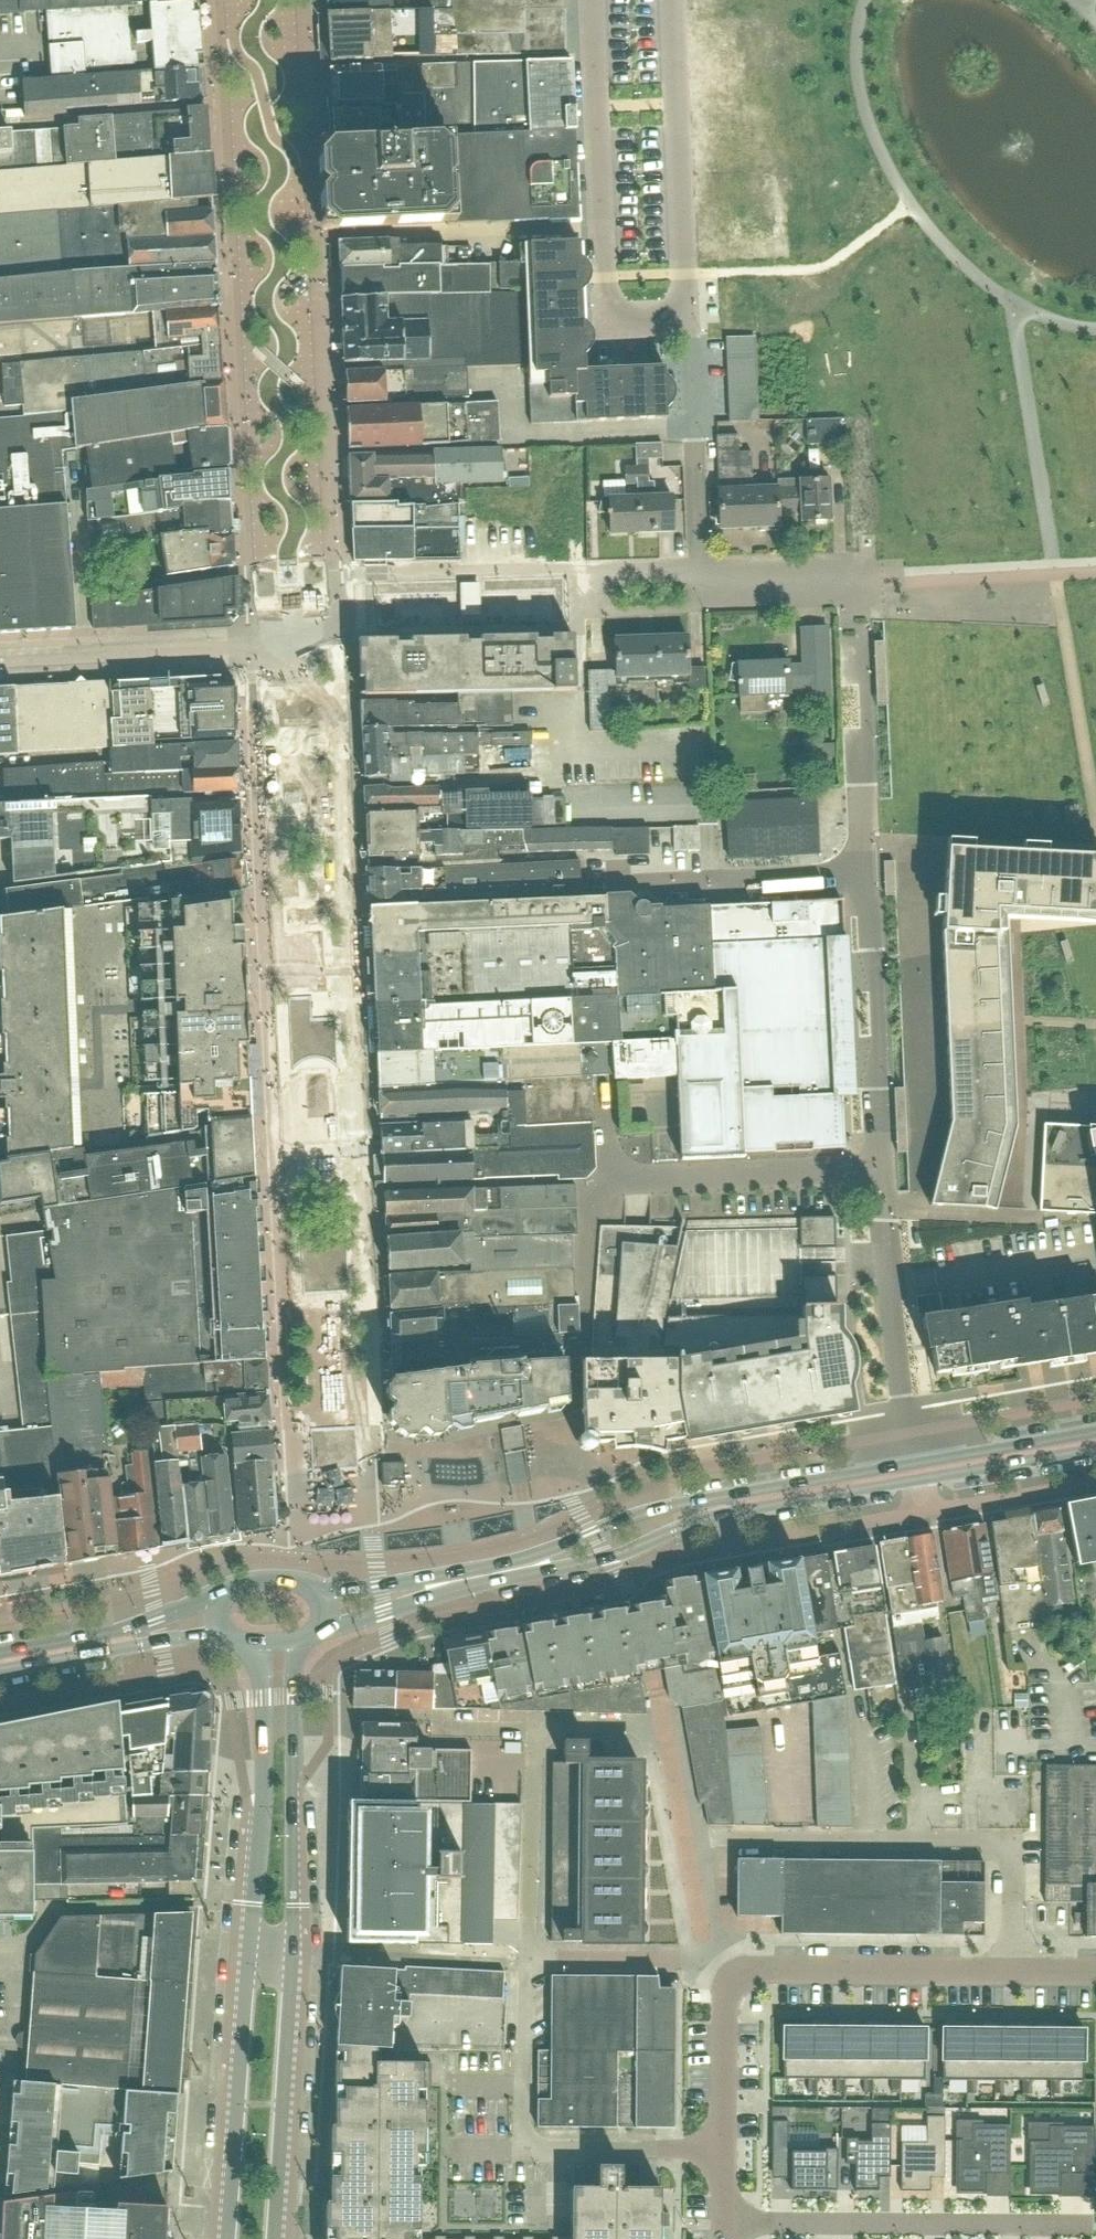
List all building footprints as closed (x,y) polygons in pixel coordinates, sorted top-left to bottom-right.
[(22,14),(22,13),(46,12),(135,6),(135,4),(199,0),(200,0),(0,0),(0,15),(22,14)] [(46,12),(51,80),(151,72),(205,69),(199,0),(135,4),(135,6),(46,12)] [(451,11),(451,0),(326,0),(327,15),(451,11)] [(565,10),(565,0),(451,0),(451,11),(565,10)] [(392,57),(565,55),(565,10),(451,11),(327,15),(330,63),(372,61),(372,59),(392,59),(392,57)] [(572,61),(473,64),(474,136),(443,137),(442,139),(336,144),(337,156),(339,156),(342,230),(445,224),(445,226),(489,223),(489,226),(547,222),(547,223),(563,222),(579,221),(576,166),(577,166),(572,61)] [(425,128),(425,127),(470,127),(470,63),(331,70),(332,98),(346,98),(347,92),(397,90),(397,95),(421,95),(422,128),(425,128)] [(66,111),(206,100),(205,69),(151,72),(51,80),(22,83),(24,109),(6,111),(6,120),(66,115),(66,111)] [(401,131),(401,134),(414,135),(414,128),(422,128),(421,95),(397,95),(397,90),(347,92),(346,98),(332,98),(333,113),(378,111),(391,111),(391,120),(401,131)] [(64,129),(67,166),(189,156),(210,154),(207,110),(78,120),(79,127),(64,128),(64,129)] [(334,143),(343,142),(381,141),(381,140),(402,140),(401,134),(401,131),(391,120),(391,111),(378,111),(333,113),(333,133),(334,133),(334,143)] [(67,166),(64,129),(11,133),(11,132),(0,133),(0,172),(67,166)] [(189,156),(67,166),(0,172),(0,226),(63,217),(213,205),(210,154),(189,156)] [(213,205),(63,217),(0,226),(0,258),(59,250),(60,247),(101,243),(215,235),(213,205)] [(48,276),(116,272),(216,264),(215,235),(101,243),(60,247),(59,250),(0,258),(0,281),(48,276)] [(505,256),(505,240),(479,240),(479,256),(505,256)] [(339,242),(339,243),(340,270),(382,268),(383,272),(397,272),(397,268),(442,267),(441,247),(399,248),(399,241),(339,242)] [(344,365),(344,373),(467,367),(467,368),(528,366),(531,425),(667,419),(666,410),(671,405),(673,401),(675,397),(675,393),(674,388),(673,385),(670,381),(665,376),(665,367),(585,370),(584,356),(589,351),(591,347),(593,343),(593,339),(592,335),(590,331),(588,327),(583,323),(582,292),(586,287),(589,284),(590,280),(590,275),(589,271),(588,267),(585,264),(580,259),(580,243),(523,245),(525,294),(504,295),(491,295),(483,295),(483,294),(481,294),(481,293),(403,295),(403,296),(383,296),(341,298),(344,365)] [(498,265),(490,265),(491,295),(504,295),(505,291),(524,290),(524,263),(498,264),(498,265)] [(219,305),(216,264),(116,272),(48,276),(0,281),(0,325),(219,305)] [(483,295),(491,295),(490,265),(442,267),(397,268),(397,272),(383,272),(382,268),(340,270),(340,294),(383,293),(383,296),(403,296),(403,295),(481,293),(481,294),(483,294),(483,295)] [(224,382),(219,305),(0,325),(0,418),(60,414),(74,412),(72,401),(224,382)] [(727,339),(727,340),(727,353),(755,352),(755,338),(727,339)] [(756,366),(755,352),(727,353),(728,367),(756,366)] [(756,380),(756,366),(728,367),(728,381),(756,380)] [(469,398),(467,368),(467,367),(344,373),(346,404),(469,398)] [(729,395),(757,394),(756,380),(728,381),(729,395)] [(226,430),(224,392),(224,382),(72,401),(74,412),(60,414),(0,418),(0,634),(75,629),(61,452),(85,448),(226,430)] [(757,407),(757,394),(729,395),(729,408),(757,407)] [(348,449),(348,450),(500,442),(498,402),(346,410),(348,449)] [(758,421),(758,418),(757,407),(729,408),(730,422),(758,421)] [(839,419),(807,421),(808,444),(840,443),(839,419)] [(85,448),(91,492),(154,483),(153,476),(229,468),(229,467),(226,430),(85,448)] [(737,453),(739,453),(738,435),(716,436),(720,529),(748,528),(746,478),(739,478),(737,453)] [(636,445),(636,468),(637,485),(638,497),(639,531),(640,531),(652,531),(652,532),(655,531),(656,531),(674,530),(672,496),(670,496),(671,498),(655,498),(654,482),(649,482),(648,460),(663,459),(662,444),(636,445)] [(348,457),(349,483),(464,478),(465,483),(502,482),(500,450),(440,452),(436,455),(348,457)] [(779,527),(779,512),(778,488),(753,489),(752,452),(739,453),(737,453),(739,478),(746,478),(748,528),(779,527)] [(625,485),(637,485),(636,468),(624,468),(625,485)] [(87,522),(96,521),(155,513),(180,511),(184,506),(230,504),(229,474),(168,481),(155,490),(154,483),(91,492),(86,493),(87,522)] [(460,504),(460,483),(465,483),(464,478),(349,483),(350,504),(351,504),(425,505),(459,504),(460,504)] [(778,488),(779,512),(800,511),(801,522),(815,521),(815,525),(826,525),(826,521),(831,520),(829,479),(799,480),(800,495),(782,495),(782,487),(778,488)] [(639,531),(638,497),(601,499),(598,513),(609,515),(610,534),(640,533),(640,531),(639,531)] [(155,513),(96,521),(100,544),(143,538),(143,539),(161,536),(208,532),(209,537),(232,535),(230,504),(184,506),(180,511),(155,513)] [(353,530),(459,528),(459,504),(425,505),(351,504),(353,530)] [(353,562),(355,562),(364,562),(364,566),(385,566),(385,562),(460,561),(459,528),(353,530),(353,562)] [(234,567),(232,535),(209,537),(208,532),(161,536),(167,576),(234,567)] [(145,552),(143,539),(143,538),(100,544),(103,568),(115,566),(114,557),(145,552)] [(104,582),(101,564),(87,566),(90,584),(104,582)] [(92,629),(227,620),(232,618),(235,611),(235,578),(218,580),(91,600),(92,629)] [(478,612),(477,599),(464,599),(464,613),(478,612)] [(870,621),(896,1203),(931,1205),(982,1208),(1095,1214),(1095,632),(870,621)] [(739,686),(739,696),(740,712),(764,711),(763,695),(790,694),(790,690),(803,690),(803,699),(830,698),(827,627),(801,628),(802,665),(789,666),(789,662),(732,665),(732,667),(731,681),(736,684),(736,686),(739,686)] [(361,660),(361,695),(365,695),(365,696),(434,694),(512,692),(575,690),(574,637),(376,641),(376,643),(378,643),(378,648),(365,660),(361,660)] [(688,637),(656,638),(657,676),(674,675),(675,684),(687,684),(687,691),(706,690),(706,667),(689,668),(688,637)] [(657,676),(656,638),(615,639),(616,670),(588,671),(589,690),(590,732),(609,731),(607,687),(628,686),(628,677),(657,676)] [(236,684),(208,685),(208,678),(117,681),(118,688),(110,689),(110,685),(106,682),(0,688),(0,757),(19,755),(19,753),(122,746),(122,747),(154,745),(153,741),(238,738),(236,684)] [(513,726),(512,692),(434,694),(435,706),(413,706),(413,703),(396,703),(396,701),(361,702),(360,702),(360,704),(362,730),(392,728),(479,727),(513,726)] [(392,728),(362,730),(363,751),(392,750),(392,756),(479,755),(479,747),(532,745),(531,733),(480,735),(479,727),(392,728)] [(111,748),(112,774),(238,767),(237,743),(154,747),(111,748)] [(833,745),(815,746),(816,759),(834,758),(833,745)] [(392,750),(363,751),(364,779),(389,778),(389,782),(411,782),(411,780),(444,779),(444,776),(465,775),(465,774),(480,773),(479,755),(392,756),(392,750)] [(107,799),(107,797),(106,797),(105,775),(104,775),(103,762),(3,770),(5,804),(107,799)] [(112,775),(105,775),(106,797),(107,797),(180,794),(180,795),(209,794),(209,793),(239,791),(238,767),(112,774),(112,775)] [(375,809),(375,810),(441,808),(440,794),(439,789),(393,791),(386,788),(365,789),(366,810),(375,809)] [(367,833),(521,830),(522,791),(498,790),(440,794),(441,808),(375,810),(376,811),(366,811),(367,833)] [(238,867),(237,861),(240,860),(238,803),(192,805),(192,799),(152,801),(152,796),(107,799),(5,804),(0,804),(0,840),(11,840),(13,884),(131,870),(131,871),(128,875),(142,874),(142,879),(238,867)] [(564,798),(531,799),(532,827),(565,826),(564,798)] [(819,854),(816,798),(726,803),(729,859),(819,854)] [(699,826),(674,827),(674,851),(700,851),(699,826)] [(479,867),(499,865),(499,847),(524,846),(526,851),(526,853),(616,850),(616,856),(649,855),(648,829),(632,829),(632,828),(630,828),(630,829),(612,830),(612,829),(521,831),(521,830),(367,833),(369,870),(479,867)] [(369,870),(370,902),(581,894),(580,861),(499,865),(479,867),(369,870)] [(142,874),(128,875),(5,890),(9,917),(83,907),(148,898),(151,905),(241,893),(241,892),(242,892),(238,867),(142,879),(142,874)] [(9,917),(9,918),(0,919),(0,1108),(35,1102),(146,1090),(192,1088),(191,1085),(249,1078),(248,1045),(246,999),(245,962),(244,962),(241,893),(151,905),(148,898),(83,907),(9,917)] [(614,1080),(677,1076),(681,1161),(744,1158),(744,1153),(844,1148),(842,1094),(836,1095),(828,941),(844,940),(842,901),(709,907),(709,906),(651,910),(649,906),(646,903),(641,902),(639,903),(636,905),(628,898),(606,899),(605,897),(370,907),(378,1054),(379,1088),(434,1085),(495,1085),(495,1081),(505,1081),(592,1076),(614,1074),(614,1080)] [(595,1122),(592,1076),(505,1081),(495,1081),(495,1085),(434,1085),(379,1088),(380,1120),(381,1120),(508,1116),(508,1119),(509,1128),(593,1122),(595,1122)] [(249,1078),(191,1085),(192,1088),(146,1090),(35,1102),(0,1108),(0,1161),(40,1155),(78,1150),(172,1138),(172,1136),(197,1133),(208,1124),(251,1120),(250,1080),(249,1080),(249,1078)] [(482,1120),(508,1119),(508,1116),(381,1120),(382,1153),(473,1151),(474,1150),(472,1123),(482,1122),(482,1120)] [(595,1150),(593,1122),(509,1128),(508,1119),(482,1120),(482,1122),(472,1123),(474,1150),(473,1151),(473,1155),(585,1151),(595,1150)] [(0,1161),(0,1206),(40,1201),(43,1211),(254,1179),(251,1120),(208,1124),(197,1133),(172,1136),(172,1138),(78,1150),(40,1155),(0,1161)] [(384,1182),(384,1183),(384,1184),(391,1184),(391,1183),(402,1182),(403,1183),(431,1182),(435,1178),(441,1182),(559,1177),(563,1172),(569,1177),(586,1176),(585,1151),(473,1155),(473,1151),(382,1153),(382,1156),(384,1156),(385,1182),(384,1182)] [(41,1296),(43,1311),(44,1322),(45,1326),(45,1340),(46,1355),(46,1369),(47,1378),(100,1374),(144,1372),(244,1364),(244,1365),(265,1363),(261,1298),(259,1256),(254,1179),(43,1211),(47,1232),(49,1248),(52,1264),(55,1278),(39,1282),(41,1296)] [(577,1208),(576,1185),(392,1193),(385,1193),(386,1215),(468,1212),(577,1208)] [(473,1232),(473,1233),(473,1239),(572,1235),(572,1236),(577,1235),(577,1208),(468,1212),(386,1215),(387,1238),(473,1232)] [(835,1233),(835,1217),(688,1221),(669,1305),(661,1348),(678,1348),(677,1394),(686,1439),(851,1410),(847,1385),(850,1377),(852,1369),(852,1361),(850,1353),(848,1345),(843,1338),(838,1332),(837,1291),(828,1291),(828,1276),(801,1277),(801,1250),(827,1249),(827,1233),(835,1233)] [(684,1439),(684,1438),(675,1394),(675,1349),(658,1350),(683,1221),(682,1221),(680,1228),(601,1226),(591,1361),(583,1361),(583,1403),(585,1434),(581,1435),(579,1438),(578,1441),(578,1445),(580,1448),(582,1451),(586,1452),(590,1451),(593,1450),(595,1447),(596,1444),(611,1443),(613,1451),(625,1449),(637,1449),(649,1450),(650,1444),(651,1444),(651,1443),(664,1441),(664,1443),(684,1439)] [(6,1237),(8,1253),(49,1248),(47,1232),(6,1237)] [(473,1239),(473,1233),(387,1239),(388,1260),(389,1271),(470,1265),(470,1270),(574,1268),(572,1236),(572,1235),(473,1239)] [(52,1264),(49,1248),(8,1253),(10,1268),(52,1264)] [(55,1278),(52,1264),(10,1268),(11,1283),(39,1280),(39,1282),(55,1278)] [(439,1306),(451,1304),(471,1300),(470,1306),(513,1308),(575,1305),(574,1268),(470,1270),(470,1271),(444,1272),(389,1276),(391,1310),(439,1306)] [(41,1296),(39,1282),(39,1280),(11,1283),(7,1283),(9,1299),(41,1296)] [(944,1320),(940,1293),(938,1294),(940,1303),(919,1306),(926,1351),(932,1350),(936,1374),(1015,1361),(1016,1364),(1095,1351),(1095,1296),(944,1320)] [(9,1299),(11,1315),(43,1311),(41,1296),(9,1299)] [(391,1315),(392,1341),(443,1336),(443,1330),(475,1330),(475,1338),(513,1338),(514,1339),(513,1308),(470,1306),(471,1300),(451,1304),(450,1309),(391,1315)] [(429,1369),(395,1374),(395,1378),(392,1379),(395,1432),(399,1432),(404,1437),(441,1434),(445,1429),(449,1429),(449,1425),(471,1421),(471,1423),(504,1416),(504,1415),(513,1413),(513,1415),(546,1408),(546,1407),(564,1404),(564,1405),(568,1404),(567,1399),(567,1398),(565,1360),(569,1360),(568,1339),(559,1339),(559,1334),(578,1334),(578,1339),(579,1339),(578,1305),(575,1305),(513,1308),(514,1339),(513,1338),(513,1339),(513,1347),(514,1347),(515,1364),(468,1366),(444,1370),(444,1366),(429,1369)] [(44,1322),(43,1311),(11,1315),(12,1329),(45,1326),(44,1322)] [(45,1340),(45,1326),(12,1329),(14,1344),(45,1340)] [(443,1336),(392,1341),(393,1374),(395,1374),(429,1369),(444,1366),(444,1370),(468,1366),(515,1364),(514,1347),(513,1347),(513,1339),(443,1341),(443,1336)] [(14,1344),(15,1358),(46,1355),(45,1340),(14,1344)] [(46,1369),(46,1355),(15,1358),(17,1373),(46,1369)] [(267,1387),(265,1363),(244,1365),(244,1364),(144,1372),(146,1386),(147,1399),(205,1394),(267,1390),(266,1387),(267,1387)] [(18,1387),(47,1384),(47,1378),(46,1369),(17,1373),(18,1387)] [(99,1461),(99,1457),(99,1456),(99,1455),(100,1454),(101,1453),(103,1453),(104,1453),(105,1453),(106,1454),(107,1455),(107,1456),(107,1459),(108,1459),(101,1387),(100,1374),(47,1378),(47,1384),(47,1387),(48,1398),(50,1413),(52,1427),(66,1565),(104,1557),(103,1555),(103,1554),(111,1544),(108,1519),(107,1519),(106,1509),(108,1508),(104,1470),(99,1470),(98,1461),(99,1461)] [(20,1401),(48,1398),(47,1387),(47,1384),(18,1387),(20,1401)] [(159,1430),(173,1429),(199,1426),(213,1424),(213,1418),(226,1423),(237,1422),(238,1430),(270,1427),(268,1395),(147,1403),(150,1431),(159,1430)] [(22,1416),(50,1413),(48,1398),(20,1401),(22,1416)] [(133,1444),(127,1411),(105,1415),(111,1448),(133,1444)] [(23,1430),(52,1427),(50,1413),(22,1416),(23,1430)] [(187,1543),(208,1539),(202,1474),(209,1473),(207,1457),(201,1458),(200,1451),(202,1451),(199,1426),(173,1429),(176,1456),(177,1456),(177,1461),(187,1543)] [(52,1427),(23,1430),(0,1433),(0,1578),(66,1565),(52,1427)] [(162,1458),(176,1456),(173,1429),(159,1430),(162,1458)] [(232,1447),(234,1464),(272,1460),(270,1432),(224,1436),(223,1437),(220,1437),(221,1447),(227,1448),(232,1447)] [(154,1506),(147,1451),(131,1453),(136,1495),(129,1496),(127,1476),(121,1477),(123,1496),(113,1497),(116,1520),(114,1520),(118,1555),(159,1548),(155,1508),(154,1506)] [(202,1474),(208,1539),(233,1535),(225,1455),(207,1457),(209,1473),(202,1474)] [(277,1523),(272,1460),(234,1464),(240,1534),(274,1528),(277,1523)] [(163,1547),(187,1543),(177,1461),(154,1463),(163,1547)] [(404,1467),(386,1467),(387,1486),(405,1485),(404,1467)] [(1065,1509),(1076,1563),(1095,1559),(1095,1503),(1065,1509)] [(1031,1517),(1044,1608),(1046,1607),(1046,1612),(1061,1610),(1060,1606),(1072,1604),(1063,1532),(1059,1510),(1031,1515),(1031,1517)] [(1031,1517),(990,1524),(992,1534),(1004,1634),(1046,1628),(1044,1608),(1031,1517)] [(992,1575),(984,1524),(963,1529),(971,1578),(972,1577),(974,1586),(978,1586),(981,1602),(993,1600),(989,1575),(992,1575)] [(971,1578),(963,1529),(943,1533),(952,1598),(962,1597),(966,1624),(984,1621),(982,1605),(981,1602),(978,1586),(974,1586),(972,1577),(971,1578)] [(943,1602),(933,1534),(878,1545),(886,1588),(887,1589),(891,1616),(893,1626),(892,1627),(902,1692),(949,1685),(942,1638),(923,1641),(919,1612),(938,1608),(937,1603),(943,1602)] [(892,1656),(874,1547),(832,1554),(835,1578),(830,1579),(833,1600),(831,1601),(834,1622),(835,1622),(836,1622),(836,1620),(842,1619),(848,1661),(849,1661),(853,1691),(896,1684),(891,1656),(892,1656)] [(800,1559),(809,1620),(811,1635),(836,1631),(835,1622),(834,1622),(831,1601),(833,1600),(830,1579),(826,1554),(800,1559)] [(701,1575),(708,1616),(719,1674),(723,1715),(811,1704),(812,1829),(847,1829),(846,1697),(839,1653),(815,1657),(811,1635),(809,1620),(798,1558),(765,1564),(765,1567),(736,1572),(735,1569),(701,1575)] [(616,1610),(551,1622),(568,1713),(647,1716),(639,1673),(664,1669),(669,1698),(681,1709),(700,1805),(705,1804),(708,1825),(770,1826),(760,1741),(759,1726),(724,1730),(723,1715),(719,1674),(708,1616),(701,1575),(663,1583),(667,1602),(649,1605),(616,1611),(616,1610)] [(12,1604),(14,1590),(0,1589),(0,1603),(12,1604)] [(992,1604),(982,1605),(984,1621),(987,1637),(999,1634),(997,1622),(994,1615),(992,1604)] [(499,1711),(568,1713),(551,1622),(486,1634),(499,1711)] [(456,1710),(499,1711),(486,1634),(444,1642),(448,1664),(456,1710)] [(432,1709),(456,1710),(448,1664),(432,1666),(433,1674),(432,1709)] [(433,1674),(355,1672),(352,1709),(432,1709),(433,1674)] [(164,1773),(207,1773),(212,1699),(203,1692),(170,1698),(164,1773)] [(0,1730),(0,1917),(34,1917),(34,1885),(62,1884),(61,1851),(134,1850),(133,1838),(132,1825),(126,1825),(120,1735),(127,1735),(131,1798),(151,1798),(150,1777),(163,1777),(164,1773),(170,1698),(125,1705),(125,1707),(119,1707),(119,1706),(0,1730)] [(360,1801),(470,1804),(471,1751),(416,1749),(416,1725),(361,1723),(360,1750),(364,1750),(363,1767),(360,1767),(360,1801)] [(564,1763),(553,1763),(552,1942),(638,1942),(639,1924),(639,1878),(640,1763),(601,1763),(597,1745),(587,1745),(587,1741),(564,1741),(564,1763)] [(1045,1765),(1044,1885),(1095,1885),(1095,1766),(1045,1765)] [(206,1796),(207,1773),(164,1773),(163,1777),(150,1777),(151,1798),(201,1796),(206,1796)] [(199,1825),(201,1796),(151,1798),(131,1798),(132,1825),(133,1838),(198,1837),(199,1825)] [(470,1804),(360,1801),(349,1801),(347,1943),(492,1946),(492,1921),(517,1922),(520,1805),(470,1804)] [(61,1851),(62,1884),(196,1882),(198,1837),(133,1838),(134,1850),(61,1851)] [(783,1917),(783,1860),(783,1859),(737,1859),(736,1916),(780,1917),(783,1917)] [(936,1861),(783,1860),(783,1917),(780,1917),(780,1935),(935,1936),(935,1935),(983,1936),(984,1862),(936,1861)] [(1044,1885),(1044,1902),(1086,1903),(1085,1937),(1095,1937),(1095,1885),(1044,1885)] [(34,1954),(25,2081),(64,2084),(75,1942),(127,1946),(127,1941),(151,1943),(140,2090),(178,2093),(189,1940),(190,1940),(192,1913),(60,1916),(34,1954)] [(326,2238),(419,2238),(420,2167),(425,2167),(425,2091),(432,2091),(432,2063),(377,2062),(377,2049),(391,2049),(393,2017),(409,2017),(411,1994),(504,2000),(505,1972),(406,1966),(405,1969),(341,1966),(336,2052),(336,2062),(335,2125),(331,2125),(330,2201),(326,2201),(326,2238)] [(635,2128),(674,2129),(675,2127),(674,2127),(675,2053),(675,2052),(675,1988),(659,1988),(658,1975),(656,1975),(656,1974),(551,1976),(551,2051),(538,2050),(537,2127),(635,2128)] [(813,2028),(783,2027),(783,2079),(807,2079),(812,2079),(813,2028)] [(812,2079),(816,2079),(835,2079),(840,2079),(840,2028),(813,2028),(812,2079)] [(868,2028),(840,2028),(840,2079),(844,2079),(863,2080),(868,2080),(868,2028)] [(868,2080),(872,2080),(891,2080),(895,2080),(896,2028),(868,2028),(868,2080)] [(924,2080),(925,2028),(896,2028),(895,2080),(900,2080),(924,2080)] [(966,2080),(971,2080),(971,2029),(942,2029),(942,2080),(966,2080)] [(971,2080),(975,2080),(994,2081),(999,2081),(999,2029),(971,2029),(971,2080)] [(1022,2081),(1026,2081),(1027,2029),(999,2029),(999,2081),(1003,2081),(1022,2081)] [(1026,2081),(1031,2081),(1050,2081),(1054,2081),(1055,2029),(1027,2029),(1026,2081)] [(1054,2081),(1059,2081),(1083,2081),(1084,2030),(1055,2029),(1054,2081)] [(816,2079),(812,2079),(807,2079),(807,2092),(816,2092),(816,2079)] [(835,2079),(835,2093),(844,2093),(844,2079),(840,2079),(835,2079)] [(872,2093),(872,2080),(868,2080),(863,2080),(863,2093),(872,2093)] [(900,2093),(900,2080),(895,2080),(891,2080),(891,2093),(900,2093)] [(966,2094),(975,2094),(975,2080),(971,2080),(966,2080),(966,2094)] [(178,2093),(26,2082),(14,2081),(5,2196),(47,2190),(49,2172),(77,2175),(78,2163),(100,2165),(102,2135),(122,2137),(119,2178),(172,2170),(178,2093)] [(1003,2081),(999,2081),(994,2081),(994,2094),(1003,2094),(1003,2081)] [(1026,2081),(1022,2081),(1022,2094),(1031,2094),(1031,2081),(1026,2081)] [(1050,2081),(1050,2094),(1059,2094),(1059,2081),(1054,2081),(1050,2081)] [(933,2095),(924,2095),(924,2108),(933,2108),(933,2095)] [(933,2095),(933,2108),(942,2108),(942,2095),(933,2095)] [(926,2143),(901,2143),(900,2191),(929,2192),(930,2178),(944,2178),(944,2117),(926,2116),(926,2143)] [(826,2190),(836,2190),(837,2149),(788,2148),(788,2121),(772,2121),(771,2149),(772,2149),(772,2156),(785,2156),(785,2157),(786,2157),(785,2163),(786,2163),(786,2172),(791,2172),(790,2190),(826,2190)] [(889,2179),(890,2125),(871,2125),(870,2144),(857,2144),(857,2139),(846,2139),(845,2165),(854,2165),(854,2192),(878,2192),(878,2178),(889,2179)] [(1010,2125),(971,2125),(971,2140),(957,2140),(957,2192),(986,2192),(986,2174),(1009,2174),(1010,2125)] [(1094,2175),(1094,2127),(1048,2127),(1048,2142),(1031,2142),(1031,2192),(1061,2193),(1061,2175),(1094,2175)] [(599,2166),(598,2166),(598,2188),(571,2187),(571,2238),(660,2238),(660,2227),(669,2227),(669,2214),(661,2213),(661,2188),(640,2187),(640,2166),(599,2166)] [(168,2206),(76,2201),(76,2192),(3,2202),(1,2238),(166,2238),(168,2206)]
